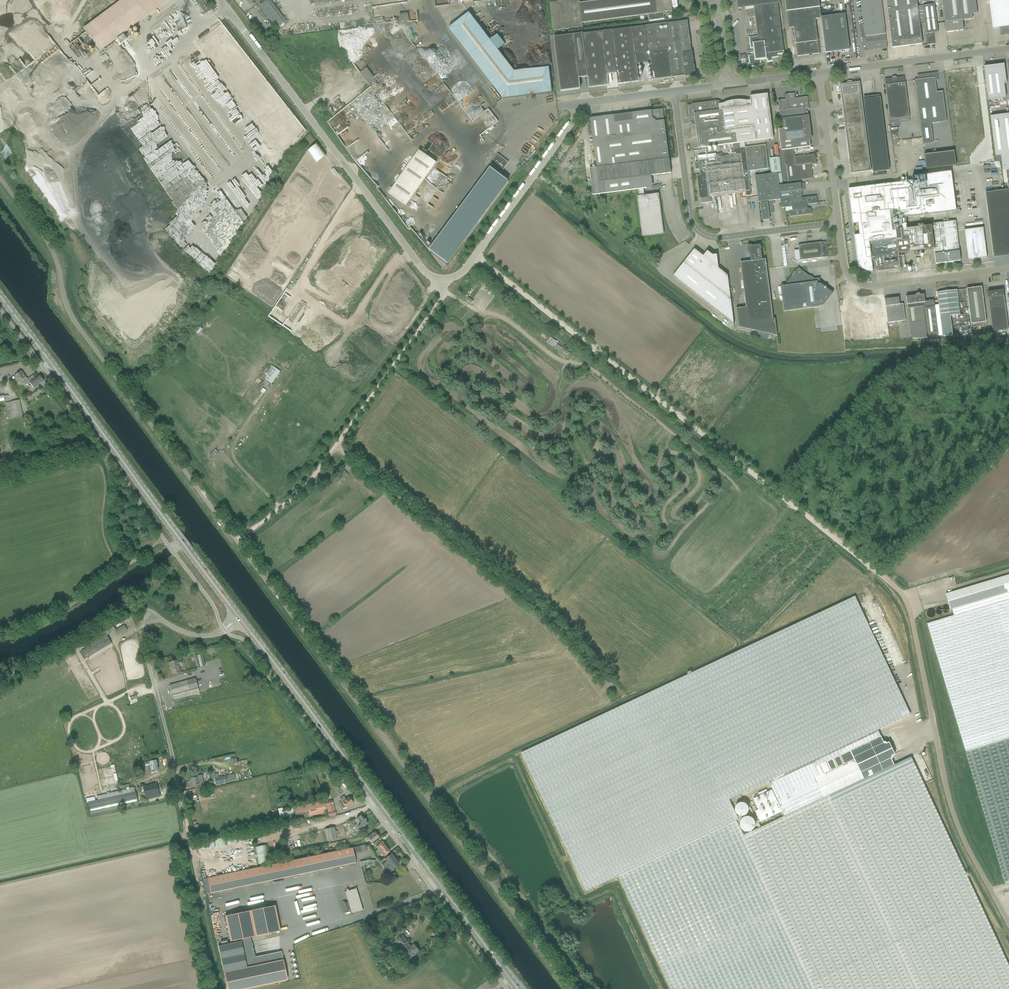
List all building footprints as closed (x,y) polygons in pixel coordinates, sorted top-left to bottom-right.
[(168,0),(121,0),(83,28),(100,51),(168,0)] [(205,15),(210,11),(202,0),(194,0),(205,15)] [(276,29),(286,21),(269,0),(254,0),(276,29)] [(663,13),(665,13),(665,14),(671,13),(671,12),(672,12),(672,8),(671,0),(607,0),(603,0),(579,3),(579,0),(572,0),(561,1),(561,0),(557,0),(557,2),(549,3),(553,31),(561,30),(561,32),(565,32),(565,29),(582,27),(582,23),(586,23),(586,22),(587,22),(587,23),(592,22),(593,21),(593,22),(598,21),(599,21),(604,20),(605,20),(610,20),(610,19),(648,15),(663,13)] [(777,0),(737,0),(738,8),(754,6),(757,36),(749,37),(750,49),(753,49),(754,54),(748,55),(749,67),(762,66),(761,60),(766,59),(767,62),(773,61),(773,58),(779,58),(778,55),(784,54),(777,0)] [(819,49),(816,28),(815,19),(821,18),(821,17),(819,0),(785,0),(787,23),(793,22),(797,56),(809,55),(809,56),(812,56),(812,55),(820,54),(819,49)] [(866,46),(867,51),(887,48),(887,43),(881,0),(866,0),(860,1),(866,46)] [(892,48),(922,44),(920,23),(917,7),(917,0),(886,0),(892,48)] [(975,0),(942,0),(946,32),(963,30),(962,20),(972,19),(972,14),(977,13),(976,8),(975,0)] [(992,28),(999,27),(1000,36),(1008,35),(1008,0),(989,0),(992,28)] [(938,33),(937,28),(934,4),(917,7),(920,23),(924,23),(926,34),(927,37),(926,37),(927,45),(934,44),(933,36),(932,36),(932,33),(938,33)] [(469,13),(453,26),(449,29),(476,64),(496,48),(469,13)] [(664,19),(663,13),(648,15),(649,21),(664,19)] [(849,45),(845,14),(821,17),(821,18),(826,53),(849,50),(849,45)] [(554,37),(561,91),(580,89),(579,78),(588,77),(589,88),(608,85),(607,75),(616,73),(618,84),(639,81),(639,77),(637,64),(650,62),(652,80),(672,77),(685,76),(685,77),(694,76),(693,66),(694,65),(692,52),(691,52),(687,21),(665,23),(611,30),(587,33),(582,34),(582,33),(582,34),(554,37)] [(514,72),(496,48),(476,64),(503,99),(552,93),(549,67),(514,72)] [(360,59),(354,64),(358,69),(362,65),(364,64),(360,59)] [(1006,84),(1004,64),(1002,66),(986,68),(984,67),(988,101),(1006,98),(1004,84),(1006,84)] [(937,92),(935,81),(938,80),(937,72),(917,75),(918,80),(915,80),(923,145),(933,143),(931,123),(946,121),(942,92),(937,92)] [(910,118),(904,77),(885,79),(885,85),(890,120),(910,118)] [(864,105),(873,173),(889,170),(881,102),(880,98),(877,98),(874,80),(861,82),(864,105)] [(865,125),(860,87),(859,82),(840,85),(845,127),(851,174),(856,173),(871,171),(865,125)] [(369,88),(350,102),(365,123),(366,122),(367,121),(366,120),(374,117),(372,114),(370,109),(369,107),(367,102),(368,100),(367,98),(372,97),(370,93),(373,91),(371,89),(371,88),(369,88)] [(808,115),(807,111),(806,111),(806,109),(809,109),(807,97),(798,98),(798,99),(795,100),(794,93),(785,94),(785,99),(778,100),(778,105),(777,105),(777,104),(775,104),(775,106),(773,106),(774,111),(779,110),(780,120),(781,120),(808,117),(807,117),(806,115),(808,115)] [(773,138),(767,94),(750,96),(750,100),(746,101),(743,100),(740,100),(737,100),(734,101),(731,101),(728,102),(725,103),(722,104),(721,104),(721,103),(720,102),(719,101),(718,101),(717,101),(716,101),(693,104),(693,105),(688,105),(690,121),(695,121),(698,148),(773,138)] [(645,176),(671,173),(663,111),(662,111),(661,110),(660,109),(590,118),(596,168),(590,168),(593,195),(638,189),(643,188),(647,188),(645,176)] [(990,116),(995,157),(1001,156),(1003,170),(1006,170),(1008,189),(1008,114),(990,116)] [(811,139),(808,117),(781,120),(782,129),(779,129),(781,151),(782,150),(794,149),(811,147),(810,139),(811,139)] [(316,144),(307,151),(317,163),(326,156),(316,144)] [(765,145),(733,149),(734,150),(731,150),(731,154),(734,153),(734,155),(698,160),(699,162),(694,163),(695,170),(700,169),(701,178),(697,178),(700,198),(701,203),(712,202),(711,197),(745,192),(746,196),(751,196),(750,191),(748,171),(768,169),(765,145)] [(54,164),(53,162),(65,155),(60,147),(41,158),(47,168),(54,164)] [(816,164),(815,154),(795,157),(794,149),(782,150),(785,182),(813,179),(811,165),(816,164)] [(419,150),(416,154),(389,193),(402,203),(406,206),(436,162),(419,150)] [(956,166),(954,151),(924,155),(926,170),(956,166)] [(151,171),(155,177),(157,176),(171,166),(170,161),(172,160),(171,157),(171,156),(167,157),(166,155),(165,155),(162,157),(159,158),(158,156),(156,154),(149,159),(149,160),(151,159),(155,158),(152,159),(153,162),(150,163),(148,160),(145,161),(149,166),(149,168),(151,169),(151,171)] [(497,154),(490,164),(501,172),(509,162),(497,154)] [(779,157),(769,159),(771,174),(781,172),(779,157)] [(487,167),(431,253),(450,265),(506,179),(487,167)] [(913,181),(848,189),(853,224),(858,224),(859,235),(854,235),(857,260),(859,265),(862,269),(867,272),(873,272),(869,243),(872,242),(875,272),(900,268),(898,254),(934,249),(931,226),(906,229),(905,217),(956,211),(951,171),(924,175),(925,175),(926,182),(913,183),(913,181)] [(779,186),(777,173),(755,176),(757,194),(758,202),(761,202),(761,204),(760,204),(763,220),(769,220),(769,214),(773,213),(771,205),(773,205),(774,205),(774,204),(774,203),(773,200),(780,200),(779,186)] [(257,203),(264,191),(249,193),(249,196),(245,197),(244,195),(248,192),(242,193),(238,189),(239,192),(236,193),(227,182),(222,182),(218,186),(218,188),(221,189),(221,195),(223,196),(222,196),(220,199),(227,208),(229,207),(231,210),(231,213),(234,217),(248,215),(251,213),(253,208),(258,205),(257,203)] [(817,203),(816,196),(802,198),(801,190),(800,183),(795,184),(783,186),(779,186),(780,200),(781,208),(786,207),(792,207),(792,211),(789,211),(789,217),(811,214),(811,208),(806,209),(805,205),(817,203)] [(165,192),(169,194),(172,190),(174,192),(175,190),(173,189),(170,186),(165,192)] [(642,237),(664,234),(659,198),(659,194),(644,195),(643,188),(638,189),(639,196),(637,196),(642,237)] [(1008,189),(1008,190),(985,193),(993,256),(994,256),(993,253),(1008,251),(1008,189)] [(958,241),(955,221),(931,224),(931,226),(934,249),(935,259),(936,264),(960,261),(958,241)] [(175,227),(186,237),(190,233),(191,234),(194,230),(188,224),(184,228),(179,223),(175,227)] [(987,257),(983,227),(964,230),(968,260),(987,257)] [(800,261),(828,257),(826,242),(798,245),(800,261)] [(773,319),(765,259),(762,260),(760,245),(749,246),(751,261),(740,262),(746,307),(736,308),(738,327),(777,336),(775,319),(773,319)] [(694,249),(691,253),(673,276),(734,325),(728,275),(718,268),(717,255),(712,255),(707,251),(704,256),(694,249)] [(787,285),(781,286),(781,291),(784,311),(815,307),(820,307),(820,305),(823,305),(824,305),(833,293),(827,288),(825,286),(824,286),(820,283),(820,278),(813,279),(798,267),(786,282),(787,285)] [(967,289),(971,324),(986,322),(981,287),(967,289)] [(957,290),(937,292),(940,317),(960,315),(957,290)] [(1003,290),(1001,290),(987,292),(992,332),(1008,330),(1004,295),(1003,290)] [(906,296),(907,301),(911,338),(938,337),(934,300),(925,301),(924,294),(920,295),(919,294),(918,293),(917,294),(916,294),(916,295),(906,296)] [(884,299),(885,304),(887,323),(905,321),(903,304),(900,304),(899,297),(884,299)] [(550,336),(547,342),(555,346),(557,341),(550,336)] [(558,344),(556,347),(567,355),(569,353),(558,344)] [(274,367),(265,379),(271,383),(280,371),(274,367)] [(15,375),(19,382),(26,377),(21,371),(15,375)] [(26,377),(19,382),(21,384),(29,385),(30,383),(33,388),(43,380),(40,376),(35,379),(33,375),(27,379),(26,377)] [(19,400),(5,403),(7,410),(13,409),(14,417),(22,416),(19,400)] [(216,449),(209,454),(213,459),(220,453),(216,449)] [(340,474),(338,476),(342,481),(349,475),(342,468),(338,472),(340,474)] [(946,594),(950,609),(952,609),(954,615),(927,623),(966,752),(1005,883),(1008,882),(1008,575),(946,594)] [(880,736),(878,730),(910,715),(855,596),(521,753),(586,891),(619,876),(619,877),(671,988),(1008,988),(1008,966),(911,757),(894,765),(891,759),(892,758),(893,756),(895,755),(889,742),(887,743),(885,742),(883,742),(881,736),(880,736)] [(115,630),(118,635),(126,630),(124,626),(115,630)] [(81,651),(86,658),(112,643),(107,636),(81,651)] [(205,666),(202,654),(195,656),(198,668),(205,666)] [(177,660),(169,663),(172,675),(177,673),(178,676),(184,674),(184,671),(180,672),(178,666),(182,665),(181,662),(180,660),(177,661),(177,660)] [(175,684),(170,685),(173,696),(174,700),(199,693),(198,689),(195,678),(186,680),(186,681),(175,684)] [(151,771),(153,771),(158,770),(156,762),(150,764),(149,762),(145,763),(146,767),(150,766),(151,771)] [(196,777),(191,778),(193,786),(194,785),(196,793),(205,791),(204,787),(202,775),(196,776),(196,777),(197,777),(196,777)] [(156,784),(143,787),(145,798),(159,795),(160,795),(157,784),(156,784)] [(138,804),(135,792),(91,803),(90,803),(88,803),(91,815),(138,804)] [(343,796),(340,799),(342,802),(340,802),(341,806),(343,808),(346,807),(346,808),(349,806),(353,803),(349,797),(346,799),(343,796)] [(325,802),(326,806),(327,812),(335,810),(333,804),(332,800),(325,802)] [(308,806),(293,810),(294,814),(309,810),(310,815),(326,811),(324,802),(308,806)] [(361,814),(357,817),(356,819),(360,825),(358,826),(360,829),(367,823),(365,821),(366,820),(364,817),(364,818),(361,814)] [(755,827),(756,825),(755,824),(755,823),(755,822),(754,821),(753,821),(752,820),(751,820),(749,821),(748,821),(747,822),(747,823),(746,825),(746,826),(747,827),(748,828),(750,829),(751,829),(753,829),(754,828),(755,827)] [(336,839),(334,827),(324,830),(326,841),(336,839)] [(375,831),(371,834),(365,839),(366,841),(369,839),(371,843),(379,837),(375,831)] [(215,839),(216,846),(235,843),(234,836),(215,839)] [(374,849),(373,850),(373,852),(374,852),(375,853),(375,854),(386,847),(385,845),(382,842),(378,845),(376,846),(378,849),(375,851),(374,849)] [(269,861),(266,845),(256,846),(259,863),(269,861)] [(386,847),(375,854),(377,857),(381,854),(383,857),(387,854),(387,853),(389,852),(386,847)] [(208,878),(203,879),(206,894),(211,893),(356,863),(353,848),(208,878)] [(387,874),(390,872),(393,869),(393,868),(395,867),(399,864),(396,860),(391,854),(389,856),(385,859),(386,861),(381,865),(384,868),(383,869),(384,871),(386,873),(387,874)] [(346,911),(350,910),(351,913),(363,910),(356,888),(345,892),(348,902),(344,903),(346,911)] [(218,946),(227,988),(243,988),(287,980),(281,951),(255,957),(250,937),(280,931),(275,905),(225,916),(230,941),(241,939),(241,941),(231,943),(218,946)] [(397,940),(400,944),(404,949),(403,949),(405,952),(404,952),(410,959),(416,955),(415,954),(419,951),(414,944),(411,947),(403,935),(397,940)]
